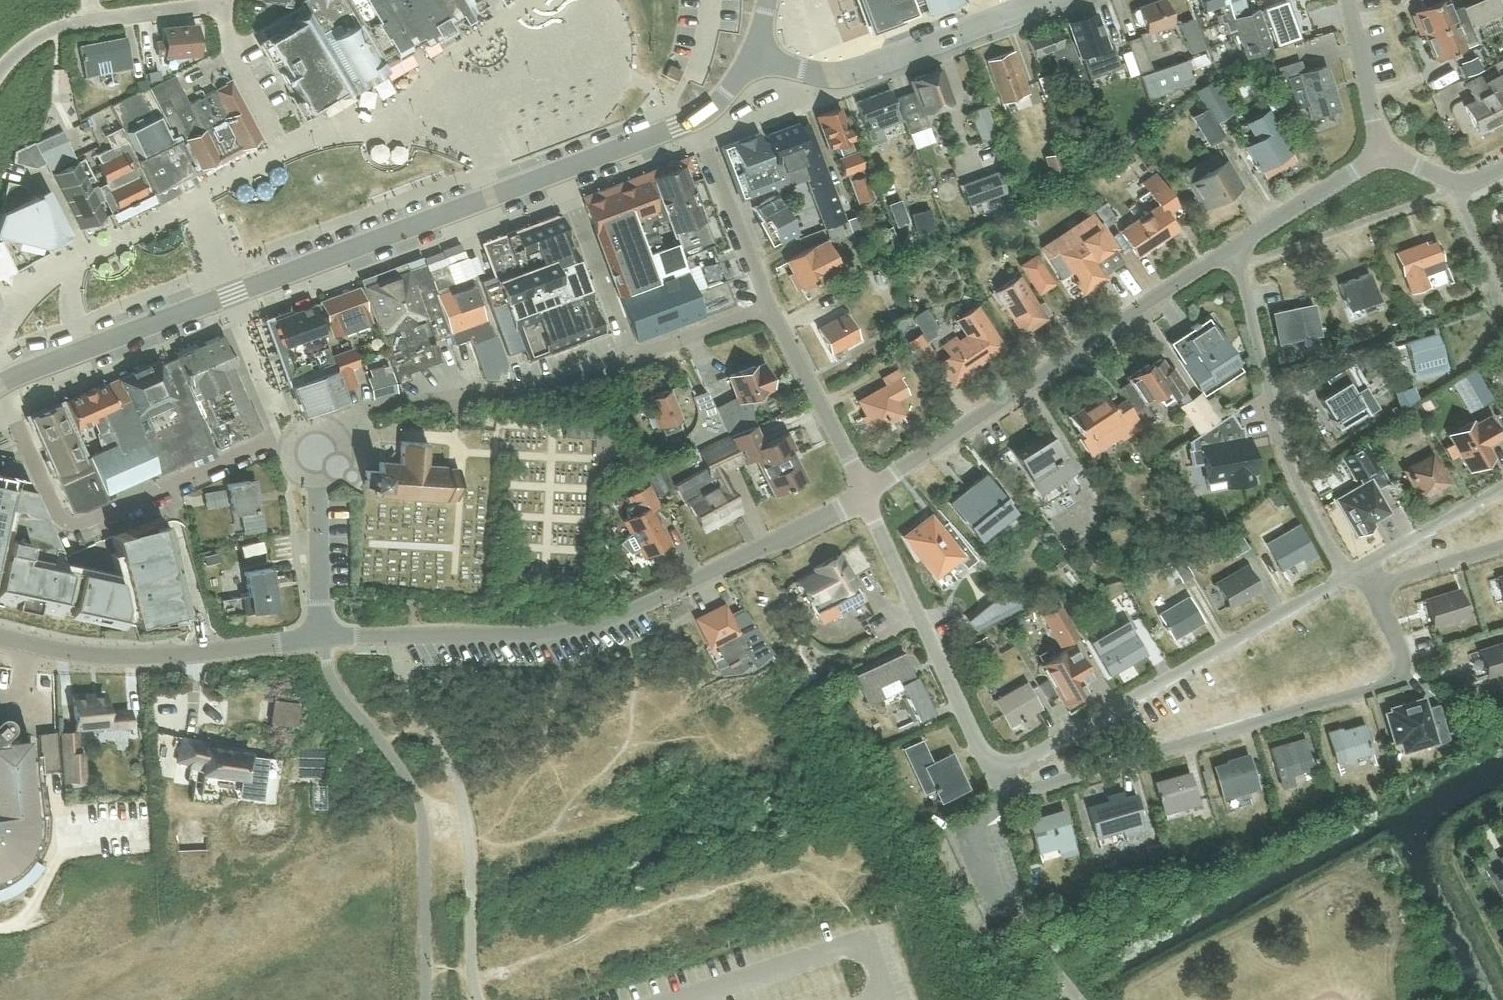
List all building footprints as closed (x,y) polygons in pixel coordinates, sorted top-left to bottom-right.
[(299,1),(347,82),(369,70),(371,74),(380,68),(378,65),(340,0),(301,0),(299,1)] [(482,0),(340,0),(378,65),(485,6),(482,0)] [(864,20),(867,29),(877,25),(899,17),(912,13),(909,6),(907,0),(857,0),(864,20)] [(1130,13),(1134,23),(1138,25),(1141,24),(1144,32),(1170,22),(1162,0),(1158,0),(1132,10),(1130,13)] [(1271,49),(1256,8),(1246,11),(1242,0),(1198,0),(1202,10),(1216,5),(1218,13),(1213,15),(1217,24),(1221,23),(1225,34),(1234,30),(1244,59),(1271,49)] [(1297,37),(1283,1),(1285,0),(1281,0),(1260,8),(1275,47),(1299,38),(1298,37),(1297,37)] [(1476,14),(1480,22),(1491,17),(1484,1),(1461,10),(1460,8),(1449,13),(1444,0),(1417,0),(1421,8),(1412,12),(1423,36),(1476,14)] [(1498,5),(1496,0),(1485,0),(1484,1),(1491,17),(1502,13),(1498,5)] [(299,4),(255,28),(256,30),(287,87),(288,86),(290,91),(289,91),(295,101),(297,100),(307,103),(308,105),(321,98),(321,97),(324,96),(343,86),(343,85),(347,82),(299,1),(297,2),(299,4)] [(1094,13),(1065,23),(1077,56),(1079,56),(1087,78),(1118,67),(1110,43),(1106,45),(1094,13)] [(1476,14),(1423,36),(1433,61),(1463,47),(1475,42),(1469,29),(1469,27),(1480,22),(1476,14)] [(1190,18),(1177,24),(1189,53),(1202,48),(1190,18)] [(161,41),(154,41),(155,54),(162,54),(163,57),(173,56),(197,54),(195,30),(195,24),(178,26),(160,27),(161,41)] [(1069,41),(1061,44),(1055,28),(1027,39),(1035,60),(1039,58),(1037,54),(1049,50),(1056,67),(1062,64),(1065,76),(1080,70),(1069,41)] [(124,36),(78,45),(84,75),(130,66),(124,36)] [(1138,36),(1125,41),(1137,75),(1151,71),(1138,36)] [(1012,51),(986,61),(999,97),(1001,102),(1027,92),(1025,87),(1012,51)] [(1203,51),(1186,58),(1191,69),(1208,62),(1203,51)] [(1475,57),(1459,63),(1463,73),(1479,67),(1475,57)] [(1463,105),(1476,131),(1502,118),(1502,110),(1498,100),(1502,98),(1502,58),(1493,64),(1498,74),(1482,81),(1479,77),(1465,85),(1472,101),(1463,105)] [(1183,60),(1151,71),(1137,75),(1145,99),(1191,84),(1183,60)] [(1287,77),(1296,105),(1305,102),(1310,118),(1337,108),(1323,65),(1302,72),(1298,60),(1276,68),(1280,79),(1287,77)] [(668,64),(663,74),(675,80),(680,70),(668,64)] [(159,70),(147,72),(149,80),(160,78),(159,70)] [(913,91),(894,97),(907,133),(926,126),(921,112),(949,102),(937,71),(909,81),(913,91)] [(257,138),(241,107),(228,83),(188,103),(174,75),(147,87),(170,135),(180,131),(197,167),(218,158),(217,157),(236,146),(237,148),(257,138)] [(1203,108),(1190,117),(1208,147),(1225,136),(1216,122),(1231,112),(1211,79),(1193,91),(1203,108)] [(119,126),(125,139),(151,190),(191,171),(175,138),(172,139),(146,85),(108,104),(119,126)] [(884,138),(879,126),(898,119),(887,90),(855,102),(871,143),(884,138)] [(985,106),(967,112),(978,141),(996,135),(985,106)] [(827,149),(836,145),(840,155),(835,157),(842,175),(846,173),(857,202),(871,197),(861,168),(854,150),(853,151),(849,140),(850,140),(838,108),(815,117),(827,149)] [(1244,145),(1244,146),(1259,170),(1290,152),(1264,109),(1243,122),(1252,138),(1244,145)] [(778,190),(805,180),(824,228),(845,221),(809,124),(797,128),(796,124),(765,135),(775,163),(769,165),(778,190)] [(119,126),(102,134),(108,147),(125,139),(119,126)] [(74,156),(60,129),(34,143),(43,162),(47,169),(74,156)] [(755,131),(717,146),(738,201),(776,185),(755,131)] [(108,147),(95,154),(99,163),(95,165),(96,166),(104,183),(96,186),(108,212),(116,208),(151,190),(125,139),(108,147)] [(1082,149),(1065,155),(1073,175),(1090,169),(1085,152),(1095,150),(1091,140),(1080,144),(1082,149)] [(43,162),(34,143),(33,142),(14,151),(12,162),(33,167),(43,162)] [(1056,151),(1042,155),(1051,180),(1064,175),(1056,151)] [(82,157),(51,173),(79,228),(104,215),(85,177),(91,175),(82,157)] [(1180,172),(1187,183),(1201,207),(1238,185),(1224,161),(1203,174),(1197,163),(1180,172)] [(664,258),(652,227),(667,221),(682,262),(688,260),(686,254),(710,245),(694,201),(697,200),(691,184),(688,185),(681,166),(651,177),(653,181),(644,184),(643,180),(583,203),(635,341),(702,315),(698,304),(693,292),(685,271),(682,273),(680,267),(675,254),(664,258)] [(997,170),(959,183),(967,206),(1005,193),(997,170)] [(1164,214),(1176,205),(1154,171),(1141,180),(1157,204),(1119,229),(1136,255),(1174,230),(1164,214)] [(26,199),(0,212),(0,248),(11,269),(49,250),(46,242),(65,232),(44,190),(26,199)] [(774,195),(751,207),(771,244),(793,232),(774,195)] [(899,199),(886,204),(894,227),(906,222),(899,199)] [(1102,202),(1092,209),(1103,226),(1113,219),(1102,202)] [(927,209),(910,214),(915,233),(933,228),(927,209)] [(857,214),(845,218),(853,242),(865,238),(857,214)] [(494,275),(480,280),(511,364),(527,358),(546,351),(546,353),(602,332),(582,278),(586,277),(583,267),(578,269),(570,247),(574,245),(571,236),(566,238),(558,215),(513,231),(520,250),(519,250),(514,257),(517,266),(514,267),(514,265),(507,268),(507,270),(504,271),(503,269),(496,272),(497,274),(494,275)] [(1052,254),(1047,257),(1060,278),(1066,274),(1068,273),(1082,292),(1104,277),(1102,274),(1121,261),(1112,248),(1113,247),(1096,222),(1051,252),(1052,254)] [(890,226),(879,230),(890,260),(901,256),(890,226)] [(798,286),(799,288),(838,268),(823,240),(784,261),(790,271),(786,273),(794,288),(798,286)] [(1415,244),(1394,251),(1401,272),(1408,291),(1426,285),(1422,276),(1442,269),(1439,259),(1433,240),(1416,246),(1415,244)] [(11,269),(0,248),(0,275),(11,269)] [(1033,256),(1020,265),(1037,292),(1051,283),(1033,256)] [(432,338),(448,333),(428,272),(424,262),(362,285),(397,382),(409,378),(406,371),(439,359),(432,338)] [(680,267),(682,273),(685,271),(693,292),(704,288),(694,262),(680,267)] [(444,266),(428,272),(448,333),(452,343),(468,337),(482,377),(502,380),(503,369),(507,368),(495,338),(493,339),(492,335),(487,321),(486,322),(478,301),(482,300),(474,277),(451,286),(444,266)] [(1361,301),(1363,301),(1375,296),(1367,272),(1336,282),(1344,305),(1360,300),(1361,301)] [(1016,278),(995,293),(1021,332),(1043,317),(1042,316),(1047,313),(1041,303),(1036,306),(1016,278)] [(693,292),(698,304),(728,292),(724,281),(704,288),(693,292)] [(332,333),(369,319),(364,305),(357,287),(320,301),(332,333)] [(733,304),(728,292),(698,304),(702,315),(733,304)] [(1309,303),(1271,311),(1278,342),(1316,334),(1309,303)] [(287,379),(331,363),(329,358),(320,332),(311,305),(266,321),(287,379)] [(945,355),(936,362),(951,384),(963,376),(964,378),(977,369),(974,364),(1001,346),(973,305),(953,319),(963,335),(957,339),(954,336),(939,346),(945,355)] [(919,332),(906,341),(920,362),(933,354),(924,341),(934,334),(929,327),(932,325),(924,313),(912,321),(919,332)] [(844,314),(817,328),(829,351),(856,337),(844,314)] [(1191,352),(1178,360),(1197,388),(1236,362),(1210,323),(1183,340),(1191,352)] [(1433,333),(1403,341),(1412,370),(1421,367),(1423,374),(1442,368),(1443,372),(1444,372),(1433,333)] [(174,358),(178,368),(185,383),(188,381),(217,449),(262,429),(252,406),(249,408),(230,363),(232,362),(221,336),(173,357),(174,358)] [(351,348),(330,356),(336,371),(337,370),(340,379),(342,379),(345,388),(348,387),(357,384),(350,367),(357,364),(351,348)] [(214,450),(185,383),(178,368),(174,358),(160,364),(158,359),(116,377),(117,379),(127,402),(125,403),(144,445),(156,470),(158,475),(169,470),(214,450)] [(1145,363),(1124,377),(1126,381),(1137,397),(1126,404),(1140,427),(1152,419),(1141,403),(1154,394),(1161,402),(1184,387),(1171,366),(1167,368),(1166,368),(1160,358),(1147,366),(1145,363)] [(1329,390),(1317,397),(1329,417),(1336,429),(1363,412),(1373,406),(1361,386),(1359,383),(1362,381),(1351,362),(1342,368),(1323,379),(1329,390)] [(731,375),(740,400),(741,402),(741,401),(763,393),(762,392),(772,388),(763,365),(754,369),(753,367),(731,375)] [(906,393),(898,377),(901,376),(897,369),(881,378),(884,385),(856,400),(864,415),(860,417),(869,432),(901,414),(893,400),(906,393)] [(1473,369),(1450,382),(1468,413),(1491,400),(1473,369)] [(333,370),(289,385),(300,415),(344,399),(341,391),(333,370)] [(388,373),(367,378),(372,396),(393,391),(388,373)] [(104,383),(63,400),(75,427),(91,420),(95,433),(106,428),(113,444),(87,455),(103,493),(156,470),(144,445),(125,403),(127,402),(117,379),(105,385),(104,383)] [(714,409),(708,395),(696,400),(689,382),(671,389),(689,435),(692,432),(698,447),(725,437),(714,409)] [(1410,385),(1393,390),(1398,406),(1413,395),(1410,385)] [(667,390),(646,399),(657,428),(679,419),(667,390)] [(1198,391),(1177,406),(1195,433),(1217,418),(1198,391)] [(1066,415),(1080,437),(1077,439),(1089,457),(1117,438),(1119,440),(1140,427),(1126,404),(1113,411),(1101,392),(1066,415)] [(1425,396),(1418,401),(1422,409),(1430,404),(1425,396)] [(107,500),(103,493),(87,455),(75,427),(63,400),(28,416),(46,458),(43,459),(48,470),(51,469),(70,511),(84,510),(107,500)] [(740,400),(714,409),(725,437),(726,436),(746,429),(751,427),(750,426),(741,401),(741,402),(740,400)] [(1187,448),(1190,465),(1202,463),(1205,479),(1224,476),(1226,486),(1250,482),(1248,471),(1252,471),(1248,448),(1246,448),(1245,441),(1247,441),(1246,438),(1242,438),(1240,425),(1237,426),(1228,414),(1230,413),(1229,412),(1186,441),(1186,442),(1188,441),(1189,448),(1187,448)] [(1471,421),(1446,435),(1450,441),(1457,453),(1466,470),(1491,455),(1485,445),(1498,437),(1486,416),(1472,423),(1471,421)] [(593,422),(563,420),(562,436),(593,438),(593,422)] [(729,437),(733,446),(742,462),(752,457),(771,494),(803,478),(789,449),(792,448),(785,433),(763,444),(753,425),(751,427),(746,429),(729,437)] [(1009,452),(1033,489),(1027,493),(1044,521),(1075,501),(1059,478),(1071,470),(1044,429),(1009,452)] [(1374,435),(1364,441),(1369,451),(1379,445),(1374,435)] [(737,462),(725,437),(698,447),(693,449),(703,469),(673,486),(685,506),(688,504),(700,526),(736,507),(722,481),(717,471),(737,462)] [(444,498),(456,499),(457,468),(447,467),(447,466),(426,464),(427,441),(399,439),(398,462),(377,461),(377,470),(363,469),(362,485),(376,486),(375,496),(444,500),(444,498)] [(1450,441),(1442,445),(1449,458),(1457,453),(1450,441)] [(1363,444),(1342,456),(1353,477),(1355,476),(1360,484),(1368,479),(1373,487),(1384,481),(1363,444)] [(1430,454),(1402,470),(1417,498),(1445,482),(1430,454)] [(666,491),(655,470),(646,474),(656,496),(666,491)] [(982,472),(946,501),(977,539),(1012,510),(982,472)] [(28,487),(27,488),(28,488),(11,485),(11,484),(10,484),(10,486),(2,484),(4,474),(0,473),(0,599),(10,601),(9,605),(28,609),(28,605),(52,610),(52,612),(66,614),(66,613),(80,616),(80,618),(103,623),(106,612),(117,615),(116,619),(124,621),(125,618),(131,617),(133,624),(184,610),(160,522),(109,536),(113,552),(107,554),(114,578),(57,567),(59,557),(28,487)] [(225,484),(226,489),(202,493),(204,508),(229,504),(231,512),(239,511),(243,531),(262,528),(257,501),(252,502),(247,479),(225,484)] [(1360,484),(1334,499),(1354,534),(1371,524),(1370,522),(1387,512),(1373,487),(1368,479),(1360,484)] [(630,553),(639,549),(643,557),(667,545),(650,512),(659,507),(648,485),(626,496),(635,514),(624,519),(630,532),(620,543),(630,553)] [(1277,492),(1269,497),(1275,506),(1283,501),(1277,492)] [(927,516),(902,536),(926,566),(931,573),(934,571),(941,579),(960,565),(953,556),(958,552),(947,538),(946,539),(927,516)] [(1300,558),(1302,561),(1313,555),(1295,524),(1265,542),(1280,569),(1300,558)] [(1238,533),(1223,543),(1231,556),(1246,546),(1238,533)] [(814,571),(796,580),(808,601),(819,623),(835,614),(864,598),(858,588),(856,590),(855,588),(854,588),(850,581),(851,581),(848,576),(868,565),(856,543),(836,555),(836,554),(812,567),(814,571)] [(1182,561),(1172,567),(1180,581),(1190,574),(1182,561)] [(1244,566),(1214,583),(1227,606),(1257,588),(1244,566)] [(244,571),(247,595),(240,597),(243,614),(250,612),(274,609),(269,568),(244,571)] [(1123,588),(1109,596),(1116,609),(1130,600),(1123,588)] [(1457,588),(1424,598),(1431,623),(1464,613),(1457,588)] [(1187,596),(1156,613),(1170,637),(1201,620),(1187,596)] [(721,605),(695,618),(708,644),(704,646),(711,661),(721,656),(722,658),(740,649),(750,664),(770,650),(739,605),(725,612),(721,605)] [(1057,605),(1040,615),(1058,646),(1075,636),(1057,605)] [(1126,622),(1090,642),(1108,674),(1117,669),(1116,667),(1129,660),(1130,662),(1144,654),(1131,631),(1126,622)] [(983,636),(972,642),(976,651),(988,645),(983,636)] [(1478,648),(1486,674),(1502,668),(1502,641),(1478,648)] [(1071,645),(1037,664),(1041,672),(1059,703),(1084,689),(1080,683),(1089,678),(1071,645)] [(900,652),(868,667),(867,666),(851,674),(866,705),(901,688),(915,719),(931,711),(915,676),(912,678),(900,652)] [(1024,682),(992,700),(1007,725),(1038,707),(1024,682)] [(103,724),(103,726),(128,723),(127,710),(104,712),(102,693),(71,695),(74,726),(103,724)] [(1433,746),(1446,738),(1436,703),(1423,707),(1420,699),(1390,708),(1391,712),(1385,714),(1387,723),(1390,731),(1392,740),(1398,738),(1400,742),(1429,734),(1431,740),(1433,746)] [(2,893),(16,886),(28,875),(38,863),(21,853),(29,834),(30,817),(22,747),(9,748),(8,741),(2,733),(2,729),(4,727),(5,724),(5,722),(5,719),(4,717),(3,715),(1,713),(0,713),(0,894),(2,893)] [(1348,758),(1347,754),(1369,748),(1362,724),(1340,731),(1338,727),(1325,730),(1334,762),(1348,758)] [(80,752),(76,753),(74,731),(61,732),(65,780),(82,779),(80,752)] [(43,772),(59,771),(55,732),(37,734),(39,754),(41,754),(43,772)] [(182,736),(176,760),(190,763),(191,761),(202,763),(201,771),(242,778),(240,796),(264,799),(269,757),(248,754),(248,752),(204,745),(204,742),(182,736)] [(1291,783),(1288,773),(1311,766),(1302,737),(1268,747),(1276,776),(1279,775),(1282,786),(1291,783)] [(931,789),(934,788),(939,799),(962,788),(952,766),(954,765),(949,753),(930,762),(919,740),(902,748),(922,791),(930,787),(931,789)] [(1233,761),(1212,767),(1219,789),(1221,795),(1242,789),(1254,785),(1245,754),(1232,758),(1233,761)] [(1160,806),(1174,802),(1175,806),(1196,800),(1187,771),(1167,777),(1167,779),(1153,783),(1160,806)] [(1120,832),(1142,826),(1132,793),(1120,796),(1118,791),(1109,794),(1110,798),(1086,805),(1093,832),(1118,825),(1120,832)] [(1033,843),(1053,837),(1055,845),(1070,841),(1061,808),(1026,818),(1033,843)] [(1273,824),(1262,827),(1265,836),(1276,833),(1273,824)] [(921,839),(926,849),(945,840),(941,830),(921,839)] [(950,850),(945,840),(926,849),(930,859),(950,850)] [(954,860),(950,850),(930,859),(935,868),(954,860)] [(935,868),(939,878),(958,870),(954,860),(935,868)] [(944,888),(963,880),(958,870),(939,878),(944,888)] [(1490,877),(1502,901),(1502,870),(1490,877)] [(948,898),(953,908),(972,899),(967,889),(948,898)] [(953,908),(957,918),(976,909),(972,899),(953,908)] [(957,918),(961,928),(981,919),(976,909),(957,918)] [(966,938),(985,929),(981,919),(961,928),(966,938)]
